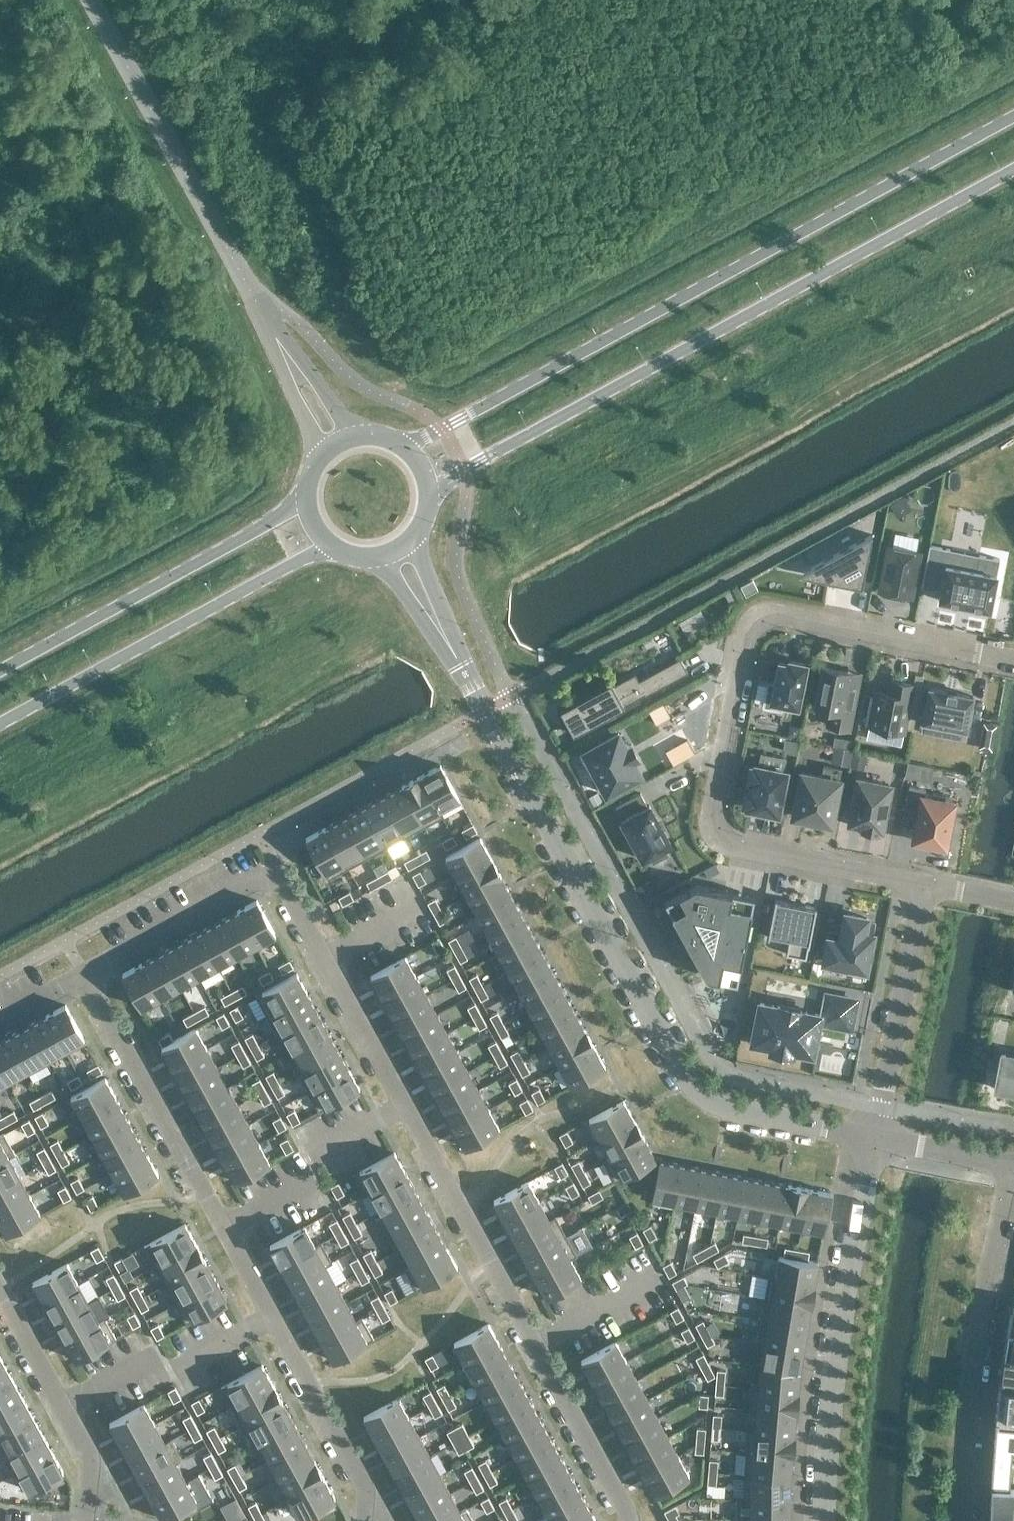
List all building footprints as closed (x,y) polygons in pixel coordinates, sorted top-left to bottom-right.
[(903,495),(890,503),(896,514),(909,506),(903,495)] [(861,586),(871,534),(811,567),(816,577),(861,586)] [(929,544),(921,586),(940,590),(939,597),(938,597),(938,599),(940,599),(958,603),(960,603),(968,604),(968,605),(970,605),(988,608),(988,609),(990,609),(990,607),(999,558),(979,554),(976,569),(947,564),(950,548),(929,544)] [(919,551),(888,545),(879,590),(910,596),(919,551)] [(740,585),(746,595),(758,589),(752,579),(740,585)] [(737,598),(732,589),(726,593),(730,601),(737,598)] [(823,616),(863,621),(865,600),(825,595),(823,616)] [(687,671),(680,657),(638,679),(635,672),(612,684),(611,681),(560,709),(573,733),(624,706),(623,704),(644,693),(645,694),(687,671)] [(771,661),(759,659),(757,671),(769,673),(771,661)] [(806,663),(789,659),(788,663),(778,661),(774,682),(768,681),(763,705),(781,709),(782,703),(798,706),(806,663)] [(847,671),(822,666),(814,705),(829,708),(826,724),(849,728),(857,685),(845,682),(847,671)] [(913,683),(905,728),(912,729),(923,675),(912,673),(910,683),(913,683)] [(910,683),(889,679),(887,692),(875,690),(868,725),(904,732),(905,728),(913,683),(910,683)] [(928,688),(922,720),(965,728),(967,722),(969,722),(972,707),(970,706),(971,697),(972,697),(972,695),(970,694),(970,695),(956,692),(954,691),(947,690),(944,689),(944,690),(931,687),(928,686),(928,688)] [(766,719),(763,733),(782,736),(784,722),(766,719)] [(618,732),(583,751),(606,793),(641,774),(618,732)] [(833,736),(832,744),(852,748),(854,739),(833,736)] [(797,740),(784,738),(783,747),(786,751),(795,753),(797,740)] [(852,748),(842,746),(839,762),(849,764),(852,748)] [(864,752),(852,750),(849,766),(861,768),(864,752)] [(907,761),(904,776),(922,779),(924,765),(907,761)] [(440,764),(420,775),(439,809),(440,809),(459,798),(440,764)] [(841,767),(823,764),(821,776),(801,772),(793,815),(794,815),(795,813),(807,815),(806,818),(830,822),(841,767)] [(785,771),(755,765),(755,767),(751,766),(748,779),(752,780),(750,791),(746,790),(744,803),(748,804),(747,806),(777,812),(785,771)] [(423,826),(443,815),(440,809),(439,809),(420,775),(401,785),(423,826)] [(889,784),(858,778),(849,821),(863,824),(862,828),(877,832),(878,827),(881,827),(889,784)] [(401,785),(382,795),(404,836),(423,826),(401,785)] [(909,785),(904,811),(907,811),(907,810),(917,812),(916,813),(918,813),(913,839),(945,845),(953,802),(948,801),(949,796),(934,793),(933,798),(923,796),(925,788),(909,785)] [(596,792),(588,796),(594,806),(602,802),(596,792)] [(640,793),(615,806),(622,819),(621,820),(642,859),(648,855),(652,862),(667,854),(663,847),(670,844),(662,829),(662,828),(661,828),(657,821),(658,820),(657,819),(649,805),(647,806),(640,793)] [(385,847),(404,836),(382,795),(363,806),(382,840),(385,847)] [(385,847),(382,840),(363,806),(344,816),(363,851),(366,857),(385,847)] [(366,857),(363,851),(344,816),(325,826),(344,861),(348,867),(366,857)] [(461,830),(466,837),(477,831),(472,823),(461,830)] [(348,867),(344,861),(325,826),(305,837),(328,878),(348,867)] [(441,840),(446,848),(457,842),(453,834),(441,840)] [(445,856),(456,876),(491,857),(480,837),(445,856)] [(426,849),(415,855),(419,863),(430,857),(426,849)] [(404,861),(408,869),(419,863),(415,855),(404,861)] [(501,876),(491,857),(456,876),(466,895),(501,876)] [(715,863),(704,870),(708,877),(719,871),(715,863)] [(388,870),(377,876),(381,883),(392,877),(388,870)] [(412,874),(418,885),(425,881),(419,870),(412,874)] [(366,882),(370,889),(381,883),(377,876),(366,882)] [(466,895),(477,913),(511,895),(501,876),(466,895)] [(753,895),(695,883),(664,900),(705,975),(736,981),(753,895)] [(373,903),(394,893),(390,885),(369,895),(373,903)] [(338,897),(342,905),(353,899),(349,891),(338,897)] [(477,913),(487,932),(522,913),(511,895),(477,913)] [(776,897),(774,897),(767,935),(768,936),(769,933),(789,937),(786,953),(805,957),(815,905),(814,904),(814,906),(798,903),(775,899),(776,897)] [(427,902),(433,913),(441,909),(435,898),(427,902)] [(256,899),(236,910),(255,945),(275,934),(256,899)] [(433,913),(439,924),(446,920),(441,909),(433,913)] [(236,910),(218,921),(236,955),(255,945),(236,910)] [(487,932),(497,951),(532,932),(522,913),(487,932)] [(840,939),(828,937),(823,960),(865,969),(872,933),(871,933),(873,922),(865,920),(866,917),(845,913),(840,939)] [(218,921),(199,931),(217,966),(236,955),(218,921)] [(199,931),(180,941),(199,976),(217,966),(199,931)] [(497,951),(508,970),(542,951),(532,932),(497,951)] [(448,940),(454,951),(461,947),(455,936),(448,940)] [(431,941),(437,952),(445,948),(439,937),(431,941)] [(180,941),(161,952),(180,986),(199,976),(180,941)] [(467,957),(461,947),(454,951),(460,962),(467,957)] [(508,970),(518,989),(553,970),(542,951),(508,970)] [(161,952),(142,962),(161,997),(180,986),(161,952)] [(405,955),(370,974),(381,994),(416,975),(405,955)] [(278,965),(282,973),(293,967),(289,959),(278,965)] [(122,973),(141,1008),(161,997),(142,962),(122,973)] [(446,969),(452,980),(460,976),(454,965),(446,969)] [(258,976),(262,984),(273,978),(269,970),(258,976)] [(563,989),(553,970),(518,989),(528,1008),(563,989)] [(266,1015),(273,1011),(307,992),(296,972),(255,995),(266,1015)] [(468,978),(474,989),(482,984),(476,974),(468,978)] [(426,994),(416,975),(381,994),(391,1013),(426,994)] [(452,980),(458,991),(466,986),(460,976),(452,980)] [(474,989),(480,1000),(488,995),(482,984),(474,989)] [(242,985),(231,991),(235,998),(246,992),(242,985)] [(528,1008),(539,1027),(573,1008),(563,989),(528,1008)] [(224,1004),(235,998),(231,991),(220,997),(224,1004)] [(307,992),(273,1011),(266,1015),(277,1034),(318,1011),(307,992)] [(436,1013),(426,994),(391,1013),(402,1032),(436,1013)] [(759,1002),(752,1040),(771,1044),(771,1048),(791,1052),(792,1048),(811,1051),(817,1020),(849,1027),(855,999),(827,994),(823,1014),(759,1002)] [(475,1003),(467,1007),(473,1018),(481,1013),(475,1003)] [(65,1004),(45,1015),(64,1049),(84,1039),(65,1004)] [(204,1005),(193,1011),(197,1019),(208,1013),(204,1005)] [(229,1009),(235,1020),(243,1016),(237,1005),(229,1009)] [(584,1027),(573,1008),(539,1027),(549,1046),(584,1027)] [(182,1017),(187,1025),(197,1019),(193,1011),(182,1017)] [(328,1030),(318,1011),(277,1034),(287,1053),(328,1030)] [(497,1011),(489,1016),(495,1026),(503,1022),(497,1011)] [(216,1016),(222,1028),(229,1023),(223,1012),(216,1016)] [(447,1032),(436,1013),(402,1032),(412,1051),(447,1032)] [(487,1024),(481,1013),(473,1018),(479,1029),(487,1024)] [(45,1015),(26,1025),(45,1060),(64,1049),(45,1015)] [(509,1033),(503,1022),(495,1026),(501,1037),(509,1033)] [(26,1025),(7,1035),(26,1070),(45,1060),(26,1025)] [(161,1046),(172,1066),(207,1047),(196,1027),(173,1040),(162,1046),(161,1046)] [(549,1046),(560,1065),(594,1046),(584,1027),(549,1046)] [(338,1049),(328,1030),(287,1053),(297,1071),(304,1068),(338,1049)] [(158,1038),(162,1046),(173,1040),(169,1032),(158,1038)] [(457,1051),(447,1032),(412,1051),(422,1070),(457,1051)] [(244,1037),(250,1048),(258,1044),(252,1033),(244,1037)] [(0,1039),(0,1067),(7,1080),(26,1070),(7,1035),(0,1039)] [(231,1044),(237,1055),(244,1051),(238,1040),(231,1044)] [(495,1040),(488,1045),(494,1055),(501,1051),(495,1040)] [(823,1085),(853,1086),(855,1045),(825,1043),(823,1085)] [(264,1055),(258,1044),(250,1048),(256,1059),(264,1055)] [(605,1066),(594,1046),(560,1065),(570,1085),(605,1066)] [(172,1066),(182,1085),(217,1066),(207,1047),(172,1066)] [(338,1049),(304,1068),(297,1071),(308,1090),(349,1068),(338,1049)] [(517,1049),(510,1053),(516,1064),(523,1060),(517,1049)] [(1000,1050),(993,1087),(1013,1091),(1013,1052),(1000,1050)] [(250,1062),(244,1051),(237,1055),(243,1066),(250,1062)] [(468,1070),(457,1051),(422,1070),(433,1089),(468,1070)] [(507,1062),(501,1051),(494,1055),(500,1066),(507,1062)] [(529,1071),(523,1060),(516,1064),(522,1075),(529,1071)] [(87,1070),(91,1077),(102,1071),(98,1064),(87,1070)] [(227,1085),(217,1066),(182,1085),(193,1104),(227,1085)] [(359,1088),(349,1068),(308,1090),(319,1110),(359,1088)] [(478,1089),(468,1070),(433,1089),(443,1108),(478,1089)] [(265,1075),(271,1086),(278,1082),(272,1071),(265,1075)] [(67,1081),(71,1088),(82,1082),(78,1074),(67,1081)] [(70,1096),(81,1116),(116,1097),(105,1077),(70,1096)] [(252,1082),(258,1093),(265,1089),(259,1078),(252,1082)] [(508,1082),(514,1093),(522,1089),(516,1078),(508,1082)] [(284,1093),(278,1082),(271,1086),(277,1097),(284,1093)] [(238,1104),(227,1085),(193,1104),(203,1123),(238,1104)] [(531,1092),(537,1103),(545,1099),(539,1088),(531,1092)] [(51,1089),(40,1095),(44,1103),(55,1097),(51,1089)] [(271,1100),(265,1089),(258,1093),(264,1104),(271,1100)] [(488,1108),(478,1089),(443,1108),(454,1127),(488,1108)] [(33,1109),(44,1103),(40,1095),(29,1101),(33,1109)] [(126,1116),(116,1097),(81,1116),(92,1135),(126,1116)] [(519,1102),(525,1113),(533,1109),(527,1098),(519,1102)] [(582,1121),(594,1142),(600,1139),(599,1138),(634,1119),(623,1099),(582,1121)] [(248,1123),(238,1104),(203,1123),(213,1142),(248,1123)] [(499,1128),(488,1108),(454,1127),(464,1147),(499,1128)] [(286,1114),(292,1125),(300,1121),(294,1109),(286,1114)] [(13,1110),(2,1116),(6,1124),(17,1118),(13,1110)] [(34,1116),(40,1127),(48,1123),(42,1111),(34,1116)] [(137,1135),(126,1116),(92,1135),(102,1154),(137,1135)] [(272,1120),(278,1131),(286,1127),(280,1116),(272,1120)] [(21,1123),(27,1134),(35,1130),(28,1119),(21,1123)] [(600,1139),(609,1156),(610,1157),(644,1138),(634,1119),(599,1138),(600,1139)] [(213,1142),(224,1161),(258,1142),(248,1123),(213,1142)] [(559,1134),(565,1145),(572,1141),(566,1130),(559,1134)] [(8,1156),(9,1157),(15,1153),(4,1132),(0,1134),(0,1160),(8,1156)] [(102,1154),(112,1173),(147,1154),(137,1135),(102,1154)] [(280,1142),(286,1153),(293,1149),(287,1138),(280,1142)] [(609,1156),(603,1159),(614,1180),(655,1158),(644,1138),(610,1157),(609,1156)] [(49,1144),(55,1154),(63,1150),(57,1139),(49,1144)] [(269,1162),(258,1142),(224,1161),(235,1181),(269,1162)] [(36,1151),(42,1162),(50,1158),(44,1147),(36,1151)] [(69,1161),(63,1150),(55,1154),(61,1165),(69,1161)] [(353,1174),(364,1194),(371,1191),(370,1190),(405,1171),(394,1151),(353,1174)] [(158,1174),(147,1154),(112,1173),(123,1192),(158,1174)] [(19,1175),(9,1157),(8,1156),(0,1160),(0,1185),(19,1175)] [(56,1169),(50,1158),(42,1162),(48,1173),(56,1169)] [(651,1197),(673,1201),(681,1163),(659,1158),(651,1197)] [(570,1164),(576,1175),(584,1171),(578,1160),(570,1164)] [(554,1166),(560,1177),(568,1173),(562,1162),(554,1166)] [(702,1167),(681,1163),(673,1201),(695,1206),(702,1167)] [(723,1171),(702,1167),(695,1206),(716,1210),(723,1171)] [(415,1190),(405,1171),(370,1190),(371,1191),(381,1209),(415,1190)] [(590,1182),(584,1171),(576,1175),(582,1186),(590,1182)] [(745,1175),(723,1171),(716,1210),(737,1214),(745,1175)] [(29,1193),(19,1175),(0,1185),(0,1209),(29,1193)] [(737,1214),(758,1218),(766,1179),(745,1175),(737,1214)] [(70,1181),(76,1192),(84,1188),(78,1177),(70,1181)] [(787,1183),(766,1179),(758,1218),(780,1222),(787,1183)] [(493,1199),(504,1219),(539,1200),(528,1180),(493,1199)] [(330,1186),(336,1197),(344,1193),(338,1182),(330,1186)] [(565,1186),(571,1197),(579,1193),(573,1182),(565,1186)] [(808,1187),(787,1183),(780,1222),(801,1226),(808,1187)] [(57,1189),(63,1201),(71,1196),(65,1185),(57,1189)] [(831,1192),(808,1187),(801,1226),(823,1231),(831,1192)] [(587,1195),(591,1203),(602,1196),(598,1189),(587,1195)] [(426,1209),(415,1190),(381,1209),(391,1228),(426,1209)] [(29,1193),(0,1209),(0,1223),(5,1232),(40,1213),(29,1193)] [(84,1199),(90,1210),(98,1206),(92,1195),(84,1199)] [(549,1218),(539,1200),(504,1219),(514,1238),(549,1219),(549,1218)] [(616,1207),(620,1215),(631,1209),(627,1201),(616,1207)] [(436,1228),(426,1209),(391,1228),(401,1247),(436,1228)] [(342,1216),(348,1227),(355,1223),(349,1212),(342,1216)] [(555,1215),(549,1218),(549,1219),(514,1238),(525,1257),(566,1235),(555,1215)] [(329,1223),(335,1234),(342,1230),(336,1219),(329,1223)] [(184,1222),(144,1245),(154,1265),(195,1242),(184,1222)] [(361,1234),(355,1223),(348,1227),(354,1238),(361,1234)] [(304,1225),(269,1244),(280,1264),(315,1245),(314,1244),(304,1225)] [(642,1229),(648,1240),(656,1236),(650,1225),(642,1229)] [(446,1247),(436,1228),(401,1247),(411,1265),(412,1266),(446,1247)] [(342,1230),(335,1234),(341,1245),(348,1241),(342,1230)] [(629,1236),(635,1247),(643,1243),(636,1232),(629,1236)] [(743,1234),(741,1242),(753,1244),(755,1236),(743,1234)] [(570,1258),(577,1254),(566,1235),(525,1257),(535,1276),(570,1257),(570,1258)] [(767,1238),(755,1236),(753,1244),(766,1246),(767,1238)] [(280,1264),(290,1283),(325,1264),(326,1265),(332,1261),(321,1240),(314,1244),(315,1245),(280,1264)] [(714,1241),(703,1247),(707,1255),(718,1249),(714,1241)] [(206,1261),(195,1242),(154,1265),(165,1283),(206,1261)] [(91,1250),(97,1261),(104,1257),(98,1246),(91,1250)] [(457,1267),(446,1247),(412,1266),(411,1265),(405,1268),(416,1289),(457,1267)] [(692,1253),(696,1261),(707,1255),(703,1247),(692,1253)] [(784,1247),(782,1256),(795,1258),(796,1249),(784,1247)] [(808,1251),(796,1249),(795,1258),(807,1260),(808,1251)] [(363,1254),(369,1265),(376,1261),(370,1250),(363,1254)] [(715,1268),(726,1262),(722,1254),(711,1260),(715,1268)] [(795,1258),(782,1256),(778,1255),(775,1276),(774,1277),(813,1284),(817,1261),(807,1260),(795,1258)] [(114,1261),(120,1272),(127,1268),(121,1257),(114,1261)] [(363,1268),(357,1257),(349,1261),(355,1272),(363,1268)] [(581,1277),(570,1258),(570,1257),(535,1276),(546,1296),(581,1277)] [(216,1280),(206,1261),(165,1283),(175,1302),(216,1280)] [(382,1271),(376,1261),(369,1265),(375,1276),(382,1271)] [(662,1265),(668,1276),(676,1272),(670,1261),(662,1265)] [(67,1262),(32,1281),(43,1301),(77,1282),(67,1262)] [(326,1265),(325,1264),(290,1283),(301,1302),(335,1283),(326,1265)] [(363,1268),(355,1272),(361,1283),(369,1279),(363,1268)] [(113,1273),(105,1277),(111,1288),(119,1284),(113,1273)] [(767,1275),(764,1298),(810,1305),(813,1284),(774,1277),(775,1276),(767,1275)] [(682,1276),(671,1282),(675,1289),(683,1285),(686,1283),(682,1276)] [(227,1300),(216,1280),(175,1302),(186,1322),(227,1300)] [(43,1301),(53,1320),(88,1301),(77,1282),(43,1301)] [(301,1302),(311,1321),(346,1302),(335,1283),(301,1302)] [(125,1295),(119,1284),(111,1288),(117,1299),(125,1295)] [(129,1289),(135,1300),(142,1296),(136,1285),(129,1289)] [(689,1296),(683,1285),(675,1289),(681,1301),(689,1296)] [(384,1292),(390,1303),(397,1299),(391,1288),(384,1292)] [(384,1306),(378,1295),(370,1299),(376,1310),(384,1306)] [(148,1307),(142,1296),(135,1300),(141,1311),(148,1307)] [(764,1298),(760,1319),(806,1326),(810,1305),(764,1298)] [(98,1319),(88,1301),(53,1320),(64,1339),(98,1320),(98,1319)] [(311,1321),(322,1340),(356,1321),(356,1320),(346,1302),(311,1321)] [(376,1310),(382,1321),(390,1317),(384,1306),(376,1310)] [(670,1310),(676,1321),(683,1317),(677,1306),(670,1310)] [(126,1316),(132,1327),(140,1323),(134,1312),(126,1316)] [(98,1319),(98,1320),(64,1339),(74,1359),(109,1340),(115,1336),(104,1315),(98,1319)] [(692,1319),(698,1330),(705,1326),(699,1315),(692,1319)] [(373,1337),(362,1316),(356,1320),(356,1321),(322,1340),(332,1360),(373,1337)] [(757,1341),(764,1342),(764,1341),(803,1348),(806,1326),(760,1319),(757,1341)] [(150,1328),(156,1339),(164,1335),(158,1323),(150,1328)] [(488,1323),(453,1342),(464,1361),(499,1342),(488,1323)] [(680,1330),(686,1341),(694,1337),(688,1326),(680,1330)] [(711,1337),(705,1326),(698,1330),(704,1341),(711,1337)] [(1007,1329),(1003,1355),(1013,1356),(1013,1330),(1007,1329)] [(615,1340),(581,1359),(591,1379),(626,1360),(615,1340)] [(799,1369),(803,1348),(764,1341),(764,1342),(760,1364),(799,1369)] [(509,1361),(499,1342),(464,1361),(474,1380),(509,1361)] [(424,1357),(430,1369),(438,1364),(431,1353),(424,1357)] [(695,1357),(701,1368),(709,1364),(703,1353),(695,1357)] [(1003,1355),(999,1380),(1013,1382),(1013,1356),(1003,1355)] [(11,1376),(0,1357),(0,1381),(11,1376)] [(591,1379),(602,1398),(636,1379),(626,1360),(591,1379)] [(519,1380),(509,1361),(474,1380),(485,1399),(519,1380)] [(220,1385),(231,1405),(272,1383),(261,1363),(220,1385)] [(66,1384),(88,1374),(83,1364),(62,1375),(66,1384)] [(715,1375),(709,1364),(701,1368),(707,1379),(715,1375)] [(797,1391),(799,1369),(760,1364),(758,1386),(758,1387),(797,1391)] [(725,1372),(716,1371),(715,1384),(724,1384),(725,1372)] [(21,1395),(11,1376),(0,1381),(0,1406),(21,1395)] [(647,1398),(636,1379),(602,1398),(612,1417),(647,1398)] [(530,1399),(519,1380),(485,1399),(495,1418),(530,1399)] [(995,1419),(1013,1421),(1013,1382),(999,1380),(999,1383),(997,1383),(996,1392),(998,1392),(998,1395),(996,1395),(995,1404),(996,1404),(997,1404),(996,1407),(994,1406),(993,1415),(995,1415),(995,1416),(995,1419)] [(283,1402),(272,1383),(231,1405),(242,1424),(283,1402)] [(443,1383),(436,1387),(442,1398),(449,1394),(443,1383)] [(723,1397),(724,1384),(715,1384),(714,1396),(723,1397)] [(167,1390),(173,1401),(181,1397),(175,1386),(167,1390)] [(749,1409),(756,1410),(756,1409),(796,1412),(797,1391),(758,1387),(758,1386),(751,1386),(749,1409)] [(422,1394),(428,1405),(436,1401),(430,1390),(422,1394)] [(455,1405),(449,1394),(442,1398),(448,1409),(455,1405)] [(699,1394),(698,1406),(707,1407),(708,1395),(699,1394)] [(21,1395),(0,1406),(0,1431),(31,1414),(21,1395)] [(398,1396),(363,1415),(374,1435),(408,1416),(398,1396)] [(191,1402),(197,1413),(204,1409),(198,1398),(191,1402)] [(657,1417),(647,1398),(612,1417),(623,1436),(657,1417)] [(495,1418),(505,1437),(540,1418),(530,1399),(495,1418)] [(428,1405),(434,1417),(442,1412),(436,1401),(428,1405)] [(293,1421),(283,1402),(242,1424),(253,1444),(259,1441),(258,1440),(293,1421)] [(144,1403),(109,1422),(120,1442),(154,1423),(144,1403)] [(794,1434),(796,1412),(756,1409),(756,1410),(755,1429),(755,1430),(794,1434)] [(1,1455),(7,1451),(42,1433),(31,1414),(0,1431),(0,1453),(1,1455)] [(182,1418),(188,1429),(196,1425),(190,1414),(182,1418)] [(721,1415),(713,1414),(712,1427),(720,1427),(721,1415)] [(419,1435),(408,1416),(374,1435),(384,1454),(419,1435)] [(668,1436),(657,1417),(623,1436),(633,1455),(668,1436)] [(550,1437),(540,1418),(505,1437),(516,1456),(550,1437)] [(1013,1447),(1013,1421),(995,1419),(992,1463),(990,1483),(1008,1484),(1010,1468),(1011,1447),(1013,1447)] [(303,1440),(293,1421),(258,1440),(259,1441),(269,1459),(303,1440)] [(164,1441),(154,1423),(120,1442),(130,1461),(165,1442),(164,1441)] [(461,1423),(454,1427),(460,1438),(467,1434),(461,1423)] [(202,1436),(196,1425),(188,1429),(194,1440),(202,1436)] [(213,1426),(206,1430),(212,1441),(219,1437),(213,1426)] [(452,1442),(460,1438),(454,1427),(446,1431),(452,1442)] [(697,1427),(695,1440),(704,1440),(705,1428),(697,1427)] [(719,1440),(720,1427),(712,1427),(711,1439),(719,1440)] [(747,1429),(746,1451),(753,1452),(792,1455),(794,1434),(755,1430),(755,1429),(747,1429)] [(52,1451),(42,1433),(7,1451),(1,1455),(12,1475),(18,1471),(18,1470),(52,1451)] [(473,1444),(467,1434),(460,1438),(465,1449),(473,1444)] [(429,1454),(419,1435),(384,1454),(395,1473),(429,1454)] [(678,1455),(668,1436),(633,1455),(643,1474),(678,1455)] [(164,1441),(165,1442),(130,1461),(141,1480),(175,1461),(176,1462),(182,1458),(171,1437),(164,1441)] [(225,1447),(219,1437),(212,1441),(218,1452),(225,1447)] [(561,1456),(550,1437),(516,1456),(526,1475),(561,1456)] [(465,1449),(460,1438),(452,1442),(458,1453),(465,1449)] [(269,1459),(279,1478),(314,1459),(303,1440),(269,1459)] [(703,1453),(704,1440),(695,1440),(694,1452),(703,1453)] [(63,1471),(52,1451),(18,1470),(18,1471),(28,1490),(47,1480),(51,1487),(65,1480),(61,1473),(63,1471)] [(792,1455),(753,1452),(746,1451),(744,1475),(790,1477),(792,1455)] [(211,1452),(203,1456),(209,1467),(216,1463),(211,1452)] [(395,1473),(405,1492),(440,1473),(429,1454),(395,1473)] [(689,1475),(678,1455),(643,1474),(654,1494),(689,1475)] [(571,1475),(561,1456),(526,1475),(536,1494),(571,1475)] [(324,1478),(314,1459),(279,1478),(289,1497),(324,1478)] [(485,1459),(477,1463),(483,1474),(491,1470),(485,1459)] [(709,1460),(708,1473),(717,1473),(718,1461),(709,1460)] [(176,1462),(175,1461),(141,1480),(151,1499),(186,1480),(176,1462)] [(222,1474),(216,1463),(209,1467),(215,1478),(222,1474)] [(234,1464),(227,1468),(233,1479),(240,1474),(234,1464)] [(464,1470),(470,1481),(477,1477),(471,1466),(464,1470)] [(497,1481),(491,1470),(483,1474),(489,1485),(497,1481)] [(405,1492),(415,1511),(450,1492),(440,1473),(405,1492)] [(716,1486),(717,1473),(708,1473),(707,1485),(716,1486)] [(246,1485),(240,1474),(233,1479),(238,1490),(246,1485)] [(536,1494),(547,1513),(581,1494),(571,1475),(536,1494)] [(743,1499),(751,1499),(751,1498),(790,1498),(790,1477),(744,1475),(743,1499)] [(483,1488),(477,1477),(470,1481),(476,1492),(483,1488)] [(335,1498),(324,1478),(289,1497),(300,1517),(319,1506),(323,1513),(336,1506),(333,1499),(335,1498)] [(196,1500),(186,1480),(151,1499),(162,1519),(183,1507),(187,1514),(198,1508),(194,1501),(196,1500)] [(990,1483),(989,1516),(1013,1517),(1013,1485),(1008,1484),(990,1483)] [(421,1520),(442,1520),(460,1511),(460,1510),(450,1492),(415,1511),(421,1520)] [(551,1520),(577,1520),(592,1513),(581,1494),(547,1513),(551,1520)] [(480,1500),(486,1511),(494,1507),(488,1496),(480,1500)] [(235,1497),(221,1505),(229,1520),(234,1520),(245,1515),(235,1497)] [(498,1501),(504,1512),(511,1508),(505,1497),(498,1501)] [(790,1520),(790,1498),(751,1498),(751,1499),(751,1519),(751,1520),(790,1520)] [(247,1505),(253,1516),(261,1512),(255,1501),(247,1505)] [(675,1505),(664,1511),(668,1519),(676,1515),(679,1513),(675,1505)] [(466,1507),(460,1510),(460,1511),(442,1520),(474,1520),(466,1507)] [(511,1508),(504,1512),(509,1520),(513,1520),(517,1519),(511,1508)] [(261,1512),(253,1516),(256,1520),(266,1520),(261,1512)]
